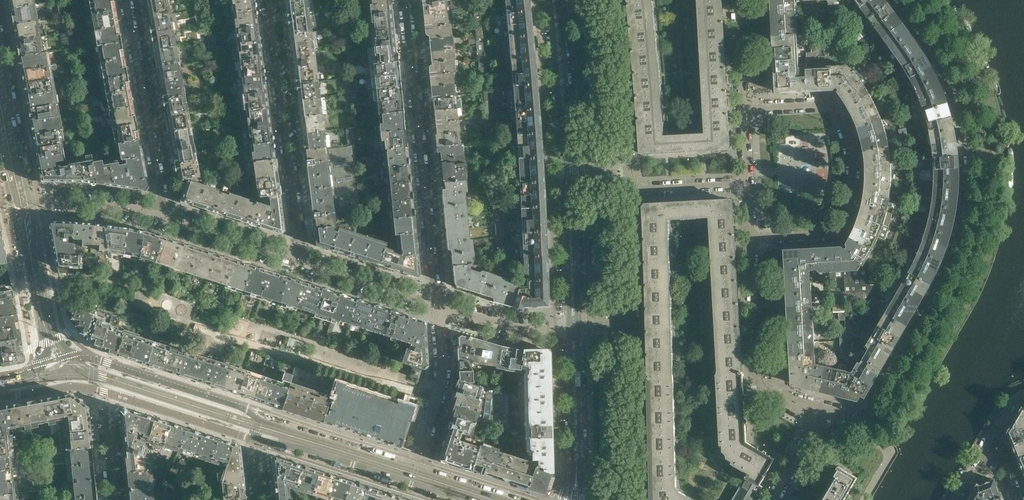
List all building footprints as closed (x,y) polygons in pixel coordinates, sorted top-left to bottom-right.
[(32,0),(8,0),(10,9),(33,5),(32,0)] [(114,0),(92,0),(93,8),(91,9),(92,14),(116,10),(114,0)] [(169,5),(167,6),(166,0),(155,0),(145,2),(148,18),(170,14),(169,5)] [(255,3),(254,3),(254,0),(232,0),(232,5),(235,5),(236,13),(255,11),(255,8),(256,6),(256,4),(255,3)] [(392,1),(393,0),(372,0),(372,5),(369,5),(370,13),(393,11),(392,1)] [(472,5),(472,0),(462,0),(463,11),(473,10),(472,5)] [(528,0),(518,0),(507,1),(508,13),(529,11),(528,0)] [(722,0),(703,0),(700,0),(701,23),(723,22),(722,0)] [(793,0),(773,0),(773,11),(794,10),(793,0)] [(887,4),(884,0),(872,0),(863,7),(870,17),(887,4)] [(307,17),(306,10),(309,10),(307,1),(285,4),(286,12),(285,14),(285,16),(287,17),(287,20),(307,17)] [(444,13),(443,6),(446,6),(445,1),(422,3),(424,15),(444,13)] [(654,25),(652,7),(651,2),(629,4),(631,15),(630,16),(630,19),(631,20),(632,27),(654,25)] [(878,27),(895,14),(887,4),(870,17),(878,27)] [(36,21),(33,5),(10,9),(13,25),(36,21)] [(119,26),(116,10),(92,14),(93,19),(95,19),(97,29),(97,30),(119,26)] [(795,22),(794,10),(773,11),(774,23),(795,22)] [(258,27),(256,15),(257,14),(257,12),(256,11),(255,11),(236,13),(237,22),(234,22),(235,30),(258,27)] [(394,27),(393,11),(370,13),(371,21),(374,20),(375,29),(394,27)] [(530,23),(529,11),(508,13),(509,25),(530,23)] [(445,20),(444,13),(424,15),(425,27),(448,25),(447,20),(445,20)] [(171,31),(170,23),(172,23),(170,14),(148,18),(151,34),(171,31)] [(885,37),(902,24),(895,14),(878,27),(885,37)] [(312,33),(311,24),(308,25),(307,17),(287,20),(286,21),(286,24),(288,25),(289,36),(312,33)] [(39,38),(36,21),(13,25),(16,42),(39,38)] [(724,45),(723,22),(701,23),(702,46),(724,45)] [(795,35),(795,22),(774,23),(775,36),(795,35)] [(531,35),(530,23),(509,25),(510,38),(531,35)] [(892,47),(910,34),(902,24),(885,37),(892,47)] [(449,36),(448,25),(425,27),(426,36),(426,37),(426,38),(427,38),(428,39),(429,39),(449,37),(449,36)] [(656,48),(654,30),(654,25),(632,27),(633,38),(632,39),(632,42),(633,43),(634,50),(656,48)] [(122,42),(119,26),(97,30),(97,29),(95,30),(96,36),(98,35),(100,46),(122,42)] [(260,37),(259,36),(258,27),(235,30),(237,38),(239,38),(240,46),(260,44),(259,40),(261,39),(260,37)] [(396,44),(394,27),(375,29),(375,38),(373,38),(373,46),(396,44)] [(176,47),(174,38),(173,38),(171,31),(151,34),(153,51),(176,47)] [(311,50),(310,43),(313,42),(312,33),(289,36),(291,52),(311,50)] [(899,57),(917,44),(910,34),(892,47),(897,54),(899,57)] [(532,48),(531,35),(510,38),(511,50),(532,48)] [(796,47),(795,35),(775,36),(775,49),(796,47)] [(450,44),(450,37),(450,36),(449,36),(449,37),(429,39),(430,45),(429,46),(429,47),(429,51),(453,48),(453,44),(450,44)] [(42,54),(39,38),(16,42),(19,58),(42,54)] [(124,58),(122,42),(100,46),(102,57),(99,57),(100,63),(124,58)] [(262,60),(260,48),(262,47),(261,45),(260,44),(240,46),(241,55),(239,55),(240,63),(262,60)] [(397,55),(396,44),(373,46),(374,54),(377,54),(378,62),(398,60),(399,59),(399,56),(397,55)] [(906,67),(924,55),(921,51),(917,44),(899,57),(902,61),(906,67)] [(726,68),(724,45),(702,46),(704,69),(726,68)] [(177,63),(176,56),(178,55),(176,47),(153,51),(156,67),(177,63)] [(797,60),(796,47),(775,49),(776,61),(797,60)] [(872,47),(866,51),(870,57),(871,57),(873,61),(879,57),(872,47)] [(452,61),(451,53),(454,53),(453,48),(429,51),(430,54),(430,55),(431,56),(432,62),(432,63),(451,61),(452,61)] [(534,60),(533,51),(532,48),(511,50),(513,62),(534,60)] [(658,71),(656,48),(634,50),(635,61),(634,62),(634,65),(635,66),(636,73),(658,71)] [(316,66),(315,57),(312,57),(311,50),(291,52),(291,53),(290,54),(290,57),(292,58),(293,69),(316,66)] [(48,66),(46,53),(45,53),(42,54),(19,58),(21,71),(48,66)] [(927,60),(924,55),(906,67),(910,73),(912,77),(931,67),(927,60)] [(877,58),(873,61),(876,65),(879,69),(880,70),(886,66),(879,57),(877,58)] [(127,74),(124,58),(100,63),(101,68),(104,67),(106,78),(127,74)] [(265,70),(263,69),(262,60),(240,63),(241,71),(243,71),(244,79),(264,77),(264,73),(265,72),(265,70)] [(399,73),(398,60),(378,62),(373,63),(374,75),(399,73)] [(535,72),(534,60),(513,62),(514,74),(535,72)] [(797,72),(797,60),(776,61),(777,74),(797,73),(797,72)] [(453,72),(451,61),(432,63),(432,62),(431,62),(430,63),(429,64),(429,65),(430,75),(453,72)] [(182,79),(180,70),(178,71),(177,63),(156,67),(159,83),(182,79)] [(50,79),(48,66),(21,71),(23,84),(50,79)] [(315,82),(314,75),(317,75),(316,66),(293,69),(295,78),(294,78),(293,79),(293,82),(295,83),(295,85),(315,82)] [(849,81),(845,76),(852,71),(849,67),(832,68),(833,89),(834,89),(834,88),(838,87),(839,88),(849,81)] [(935,74),(931,67),(912,77),(913,79),(915,84),(918,88),(937,79),(935,74)] [(727,91),(726,68),(704,69),(705,92),(727,91)] [(833,89),(832,68),(819,69),(820,90),(833,89)] [(820,90),(819,69),(809,70),(807,72),(808,90),(820,90)] [(660,94),(659,82),(658,71),(636,73),(637,84),(636,85),(636,88),(637,88),(638,96),(660,94)] [(862,86),(860,82),(852,71),(845,76),(849,81),(839,88),(841,91),(840,91),(842,95),(844,98),(862,86)] [(451,85),(451,77),(453,77),(453,72),(430,75),(431,87),(451,85)] [(536,84),(535,72),(514,74),(515,86),(536,84)] [(808,90),(807,72),(797,72),(797,73),(797,78),(792,78),(792,91),(808,90)] [(400,86),(399,73),(374,75),(376,88),(400,86)] [(792,91),(792,78),(797,78),(797,73),(777,74),(778,92),(792,91)] [(130,91),(128,80),(127,74),(106,78),(108,89),(105,90),(106,95),(130,91)] [(266,80),(266,77),(264,77),(244,79),(245,88),(243,88),(244,96),(266,93),(265,81),(266,80)] [(52,91),(50,79),(23,84),(26,96),(52,91)] [(183,96),(182,88),(184,88),(182,79),(159,83),(162,99),(183,96)] [(939,84),(937,79),(918,88),(920,95),(922,99),(942,91),(939,84)] [(320,98),(319,90),(316,90),(315,82),(295,85),(295,86),(294,87),(294,90),(296,90),(298,101),(320,98)] [(537,96),(536,84),(515,86),(516,98),(537,96)] [(452,92),(451,85),(431,87),(432,99),(455,96),(454,92),(452,92)] [(402,98),(400,86),(376,88),(377,101),(402,98)] [(865,89),(862,86),(844,98),(847,102),(850,107),(869,97),(868,95),(866,91),(865,89)] [(55,104),(52,91),(26,96),(28,109),(55,104)] [(133,107),(130,91),(106,95),(107,100),(110,100),(112,110),(112,111),(133,107)] [(728,114),(727,91),(705,92),(706,115),(728,114)] [(944,96),(942,91),(922,99),(925,106),(926,110),(947,104),(946,101),(944,96)] [(268,109),(266,93),(244,96),(245,104),(247,104),(249,112),(268,109)] [(661,117),(660,99),(660,94),(638,96),(639,107),(638,108),(638,111),(639,111),(639,119),(661,117)] [(188,112),(186,103),(184,103),(183,96),(162,99),(165,116),(188,112)] [(454,109),(453,101),(455,101),(455,96),(432,99),(433,111),(454,109)] [(538,108),(537,96),(516,98),(517,111),(538,108)] [(872,103),(869,97),(850,107),(853,112),(854,114),(856,117),(875,108),(873,105),(872,103)] [(319,115),(318,108),(321,107),(320,98),(298,101),(299,111),(297,112),(298,115),(299,116),(300,118),(319,115)] [(403,111),(402,98),(377,101),(378,113),(381,113),(403,111)] [(57,117),(55,104),(28,109),(30,122),(57,117)] [(948,106),(947,104),(926,110),(928,115),(929,119),(930,122),(951,116),(949,111),(948,106)] [(136,123),(133,107),(112,111),(112,110),(109,111),(110,117),(113,116),(115,127),(136,123)] [(539,133),(538,108),(517,111),(518,126),(518,135),(539,133)] [(876,110),(875,108),(856,117),(856,119),(858,123),(859,126),(860,128),(880,121),(879,117),(878,115),(876,110)] [(270,126),(268,109),(249,112),(250,120),(247,121),(248,129),(270,126)] [(454,116),(454,109),(433,111),(434,123),(457,120),(457,116),(454,116)] [(405,128),(403,111),(381,113),(382,122),(379,122),(380,131),(405,128)] [(189,128),(187,121),(189,120),(188,112),(165,116),(168,132),(189,128)] [(729,137),(728,114),(706,115),(707,133),(715,132),(715,135),(716,135),(716,138),(729,137)] [(324,131),(323,122),(320,122),(319,115),(300,118),(300,119),(298,120),(299,122),(300,123),(302,134),(324,131)] [(952,121),(951,116),(930,122),(933,134),(954,129),(953,127),(952,121)] [(59,130),(57,117),(30,122),(33,134),(57,130),(59,130)] [(663,138),(662,120),(661,117),(639,119),(641,136),(641,142),(655,141),(655,138),(663,138)] [(456,133),(455,125),(458,125),(457,120),(434,123),(436,135),(456,133)] [(881,123),(880,121),(860,128),(862,133),(863,137),(863,139),(884,133),(883,129),(882,127),(881,123)] [(139,139),(136,123),(115,127),(117,138),(114,138),(115,144),(118,143),(139,139)] [(272,136),(270,126),(248,129),(249,137),(252,137),(253,145),(273,142),(272,140),(274,139),(273,136),(272,136)] [(194,144),(192,135),(190,136),(189,128),(168,132),(171,148),(194,144)] [(406,146),(405,128),(380,131),(381,139),(384,139),(385,148),(406,146)] [(954,132),(954,129),(933,134),(934,141),(935,145),(956,142),(955,137),(954,132)] [(62,141),(61,136),(58,136),(57,130),(33,134),(35,146),(62,141)] [(324,148),(323,140),(326,140),(324,131),(302,134),(303,144),(302,145),(302,148),(303,149),(304,149),(304,150),(324,148)] [(730,147),(729,137),(716,138),(716,135),(715,135),(715,132),(707,133),(707,136),(693,136),(685,137),(686,151),(728,149),(730,147)] [(457,140),(456,133),(436,135),(437,147),(460,144),(459,140),(457,140)] [(541,157),(539,133),(518,135),(520,159),(541,157)] [(886,140),(884,133),(863,139),(864,143),(865,144),(866,150),(887,146),(886,142),(886,140)] [(686,151),(685,137),(677,137),(665,138),(666,152),(686,151)] [(666,152),(665,138),(663,138),(655,138),(655,141),(641,142),(642,151),(644,153),(666,152)] [(142,155),(140,144),(139,139),(118,143),(120,158),(123,159),(125,159),(125,158),(142,155)] [(61,153),(60,147),(63,146),(62,141),(35,146),(37,158),(61,153)] [(275,159),(273,148),(275,147),(274,145),(273,144),(273,142),(253,145),(254,153),(252,154),(253,162),(275,159)] [(956,145),(956,142),(935,145),(935,150),(936,157),(957,156),(957,150),(956,145)] [(195,161),(193,153),(195,153),(194,144),(171,148),(174,164),(195,161)] [(363,222),(357,169),(353,144),(324,148),(304,150),(304,152),(303,152),(304,161),(305,161),(312,217),(311,218),(313,227),(314,227),(314,228),(331,226),(363,222)] [(461,156),(460,144),(437,147),(438,156),(438,157),(439,157),(439,158),(440,158),(441,158),(461,156)] [(408,158),(406,146),(385,148),(387,166),(408,164),(409,163),(409,162),(409,161),(409,160),(408,159),(408,158)] [(888,151),(887,146),(866,150),(866,152),(867,156),(867,158),(867,161),(889,159),(888,153),(888,151)] [(53,164),(53,162),(63,160),(61,153),(37,158),(39,172),(55,169),(54,167),(54,163),(53,164)] [(96,184),(92,162),(91,155),(85,156),(86,161),(80,162),(84,182),(96,184)] [(148,186),(144,164),(142,155),(125,158),(125,159),(126,165),(131,188),(144,190),(145,191),(148,187),(148,186)] [(462,163),(462,156),(461,156),(441,158),(442,170),(465,168),(465,163),(462,163)] [(958,161),(957,156),(936,157),(936,160),(937,165),(937,169),(958,169),(958,166),(958,161)] [(542,182),(542,169),(541,157),(520,159),(521,184),(542,182)] [(277,167),(276,159),(275,159),(253,162),(255,180),(277,177),(275,167),(277,167)] [(889,161),(889,159),(867,161),(868,167),(868,173),(890,172),(889,166),(889,161)] [(114,186),(110,165),(103,166),(102,160),(92,162),(96,184),(114,186)] [(200,177),(198,168),(196,168),(195,161),(174,164),(177,181),(200,177)] [(84,182),(80,162),(63,165),(64,173),(64,175),(68,175),(68,176),(68,182),(84,182)] [(131,188),(126,165),(117,166),(117,163),(110,165),(114,186),(131,188)] [(409,175),(408,164),(387,166),(388,184),(410,182),(410,181),(410,180),(411,180),(411,179),(411,178),(411,177),(410,177),(410,176),(409,175)] [(64,175),(64,173),(63,165),(54,167),(55,169),(39,172),(41,182),(68,182),(68,176),(68,175),(64,175)] [(464,180),(463,173),(466,173),(465,168),(442,170),(444,182),(463,180),(464,180)] [(958,171),(958,169),(937,169),(937,174),(937,179),(937,181),(958,182),(958,177),(958,171)] [(890,179),(890,172),(868,173),(868,178),(868,184),(889,186),(889,183),(890,179)] [(281,194),(280,186),(278,186),(277,177),(255,180),(256,190),(257,190),(258,198),(268,196),(279,195),(281,194)] [(465,192),(463,180),(444,182),(443,182),(442,182),(442,183),(441,183),(441,184),(441,185),(442,194),(465,192)] [(198,207),(205,186),(195,182),(194,183),(188,181),(181,201),(180,203),(188,205),(188,204),(198,207)] [(958,185),(958,182),(937,181),(936,186),(936,193),(957,195),(958,190),(958,185)] [(411,192),(410,182),(388,184),(390,202),(412,199),(412,198),(412,197),(412,196),(412,195),(412,194),(411,193),(411,192)] [(544,206),(543,194),(543,190),(542,182),(521,184),(522,191),(522,208),(544,206)] [(889,190),(889,186),(868,184),(867,190),(866,195),(888,199),(889,192),(889,190)] [(214,214),(221,193),(214,191),(215,189),(205,186),(198,207),(207,210),(207,211),(214,214)] [(492,201),(492,199),(491,189),(484,190),(485,202),(492,201)] [(467,216),(465,192),(442,194),(444,218),(467,216)] [(232,218),(238,197),(228,193),(228,196),(221,193),(214,214),(222,216),(222,215),(232,218)] [(957,201),(957,195),(936,193),(935,198),(934,205),(956,209),(956,206),(957,201)] [(283,230),(279,195),(268,196),(269,206),(270,206),(271,211),(265,228),(280,233),(283,230)] [(887,203),(888,199),(866,195),(865,201),(865,205),(864,207),(885,212),(886,210),(887,205),(887,203)] [(255,204),(254,204),(248,202),(249,200),(238,197),(232,218),(241,221),(241,222),(248,225),(255,204)] [(413,209),(412,199),(390,202),(392,219),(413,217),(413,215),(414,215),(414,214),(414,213),(414,212),(414,211),(413,210),(413,209)] [(733,212),(733,202),(731,200),(689,203),(689,217),(711,216),(712,216),(712,213),(733,212)] [(493,213),(493,211),(492,201),(485,202),(486,214),(493,213)] [(265,228),(271,211),(270,206),(269,206),(267,206),(255,202),(254,204),(255,204),(248,225),(256,227),(256,226),(256,225),(265,228)] [(689,217),(689,203),(646,205),(644,207),(645,217),(660,217),(666,216),(667,218),(689,217)] [(955,214),(956,209),(934,205),(934,210),(933,215),(932,217),(953,222),(954,216),(955,214)] [(544,218),(544,206),(522,208),(523,220),(544,218)] [(885,214),(885,212),(864,207),(863,210),(863,212),(862,216),(861,218),(882,224),(884,218),(885,214)] [(735,235),(733,212),(712,213),(712,216),(711,216),(712,236),(735,235)] [(466,228),(465,221),(467,221),(467,216),(444,218),(445,230),(466,228)] [(667,239),(666,218),(667,218),(666,216),(660,217),(645,217),(646,240),(667,239)] [(415,235),(413,217),(392,219),(394,237),(399,237),(399,236),(415,235)] [(952,227),(953,222),(932,217),(931,222),(929,229),(950,235),(951,232),(952,227)] [(545,230),(544,223),(544,218),(523,220),(523,224),(524,232),(545,230)] [(881,226),(882,224),(861,218),(860,221),(859,223),(858,225),(857,228),(877,237),(879,231),(881,226)] [(72,239),(73,222),(50,222),(48,224),(51,236),(59,237),(59,238),(72,239)] [(91,245),(91,224),(73,222),(72,239),(73,239),(82,240),(82,244),(91,245)] [(108,251),(104,225),(91,224),(91,245),(99,245),(99,250),(108,251)] [(124,255),(127,229),(104,225),(108,251),(108,252),(124,255)] [(332,250),(338,232),(332,230),(331,226),(314,228),(316,245),(332,250)] [(466,235),(466,228),(445,230),(446,242),(469,240),(469,235),(466,235)] [(874,243),(877,237),(857,228),(856,230),(855,233),(854,235),(852,239),(871,249),(872,247),(874,243)] [(140,257),(143,231),(127,229),(124,255),(140,257)] [(949,237),(950,235),(929,229),(928,234),(926,240),(946,247),(948,242),(949,237)] [(348,255),(354,235),(338,230),(338,232),(332,250),(348,255)] [(545,243),(545,230),(524,232),(524,245),(545,243)] [(154,262),(162,237),(155,235),(143,231),(140,257),(140,258),(154,262)] [(364,260),(370,240),(354,235),(348,255),(364,260)] [(417,253),(415,235),(399,236),(399,237),(401,254),(404,254),(417,253)] [(736,258),(735,235),(712,236),(714,259),(736,258)] [(72,255),(73,239),(72,239),(59,238),(59,237),(51,236),(54,255),(72,255)] [(172,268),(180,243),(162,237),(154,262),(172,268)] [(668,262),(667,239),(646,240),(646,251),(646,252),(646,254),(646,255),(647,263),(668,262)] [(869,253),(871,249),(852,239),(850,242),(848,245),(849,246),(848,249),(858,255),(855,260),(862,265),(868,255),(869,253)] [(379,265),(384,250),(385,250),(386,245),(370,240),(364,260),(379,265)] [(471,252),(469,240),(446,242),(447,251),(447,252),(448,252),(448,253),(449,253),(449,254),(450,254),(451,254),(471,252)] [(944,252),(946,247),(926,240),(923,247),(922,252),(941,260),(942,257),(944,252)] [(190,274),(198,249),(180,243),(172,268),(190,274)] [(546,255),(545,243),(524,245),(525,257),(546,255)] [(208,279),(216,255),(198,249),(190,274),(208,279)] [(830,270),(829,249),(816,250),(817,268),(817,270),(818,271),(830,270)] [(843,269),(841,249),(829,249),(830,270),(842,269),(843,269)] [(882,277),(862,265),(855,260),(858,255),(848,249),(846,250),(843,250),(843,249),(841,249),(843,269),(842,269),(844,291),(831,291),(831,304),(844,304),(848,304),(867,303),(870,297),(872,293),(874,290),(882,277)] [(398,271),(404,254),(401,254),(400,255),(385,250),(384,250),(379,265),(398,271)] [(817,268),(816,250),(801,251),(802,264),(807,264),(807,269),(808,269),(817,268)] [(472,261),(474,259),(472,257),(472,251),(471,252),(451,254),(452,266),(470,264),(472,261)] [(802,264),(801,251),(786,252),(787,270),(807,269),(807,264),(802,264)] [(939,265),(941,260),(922,252),(920,256),(917,263),(936,272),(938,267),(939,265)] [(419,275),(417,253),(404,254),(398,271),(416,277),(419,275)] [(80,263),(80,256),(72,255),(54,255),(57,267),(82,269),(82,263),(80,263)] [(225,285),(233,260),(216,255),(208,279),(225,285)] [(546,279),(546,264),(546,255),(525,257),(525,264),(525,276),(527,278),(527,281),(546,279)] [(737,281),(736,258),(714,259),(715,282),(737,281)] [(243,291),(251,266),(233,260),(225,285),(243,291)] [(467,290),(472,271),(477,265),(472,261),(470,264),(452,266),(452,270),(453,284),(454,284),(456,286),(456,287),(467,290)] [(669,285),(668,262),(647,263),(647,274),(646,275),(646,277),(647,278),(647,285),(669,285)] [(934,277),(936,272),(917,263),(915,267),(911,273),(930,284),(934,277)] [(261,296),(269,272),(251,266),(243,291),(261,296)] [(809,281),(808,269),(807,269),(787,270),(788,282),(809,281)] [(481,285),(484,272),(480,271),(479,273),(472,271),(467,290),(473,293),(474,292),(478,293),(481,285)] [(278,302),(286,277),(269,272),(261,296),(278,302)] [(490,297),(495,278),(496,278),(488,276),(489,273),(484,272),(481,285),(478,293),(489,297),(490,297)] [(924,295),(930,284),(911,273),(910,275),(905,284),(924,295)] [(296,308),(304,283),(286,277),(278,302),(296,308)] [(501,304),(507,282),(495,278),(490,297),(489,297),(489,298),(489,299),(490,300),(490,301),(491,301),(501,304)] [(547,306),(546,279),(527,281),(528,288),(517,288),(512,307),(521,310),(522,307),(547,306)] [(738,304),(737,281),(715,282),(716,305),(738,304)] [(810,293),(809,281),(788,282),(789,295),(810,293)] [(512,307),(517,288),(518,285),(507,282),(501,304),(512,307)] [(314,313),(322,289),(304,283),(296,308),(314,314),(314,313)] [(924,295),(905,284),(899,295),(917,305),(924,295)] [(670,308),(669,285),(647,285),(648,297),(647,298),(647,300),(648,301),(648,308),(670,308)] [(12,289),(11,290),(11,289),(10,288),(9,288),(8,287),(7,286),(5,286),(4,286),(0,287),(0,301),(13,298),(12,289)] [(332,318),(339,294),(322,289),(314,313),(332,318)] [(142,301),(144,292),(139,291),(136,299),(142,301)] [(811,306),(810,293),(789,295),(789,307),(811,306)] [(349,324),(356,300),(339,294),(332,318),(349,324)] [(917,305),(899,295),(893,305),(911,316),(917,305)] [(13,299),(13,298),(0,301),(0,317),(16,314),(15,311),(16,311),(13,299)] [(81,310),(83,304),(71,300),(70,306),(81,310)] [(366,329),(373,305),(356,300),(349,324),(366,329)] [(740,327),(738,304),(716,305),(717,328),(740,327)] [(88,335),(97,308),(89,305),(87,312),(81,310),(70,306),(68,310),(73,311),(71,317),(73,320),(77,322),(76,326),(82,328),(80,333),(81,333),(81,334),(87,339),(88,335)] [(383,335),(391,311),(373,305),(366,329),(383,335)] [(911,316),(893,305),(887,316),(905,326),(911,316)] [(811,318),(811,306),(789,307),(790,319),(811,318)] [(116,332),(119,321),(115,314),(97,308),(98,308),(97,308),(88,335),(87,339),(94,342),(94,344),(101,347),(101,349),(108,351),(108,353),(116,355),(123,334),(116,332)] [(670,331),(670,308),(648,308),(648,320),(647,321),(647,323),(648,324),(648,331),(670,331)] [(400,340),(408,317),(391,311),(383,335),(400,340)] [(16,314),(0,317),(0,329),(18,326),(16,314)] [(905,326),(887,316),(881,326),(899,337),(905,326)] [(426,349),(425,325),(422,321),(408,317),(400,340),(410,344),(410,343),(426,349)] [(812,330),(811,318),(790,319),(791,331),(812,330)] [(18,326),(0,329),(0,342),(20,338),(18,326)] [(899,337),(881,326),(874,337),(893,348),(899,337)] [(741,350),(740,327),(717,328),(718,351),(741,350)] [(813,342),(812,330),(791,331),(791,343),(813,342)] [(671,354),(670,331),(648,331),(649,343),(648,344),(648,346),(649,347),(649,354),(671,354)] [(131,360),(138,339),(123,334),(116,355),(131,360)] [(473,360),(477,339),(468,336),(468,338),(460,335),(458,337),(458,345),(456,345),(458,380),(467,383),(473,382),(472,369),(467,361),(467,360),(470,360),(473,360)] [(893,348),(874,337),(869,347),(869,348),(871,350),(872,349),(887,358),(893,348)] [(20,338),(0,342),(0,354),(23,350),(20,338)] [(147,365),(153,344),(138,339),(131,360),(147,365)] [(484,365),(488,342),(477,339),(473,360),(480,362),(479,364),(484,365)] [(496,365),(500,346),(488,342),(484,365),(488,366),(489,363),(496,365)] [(813,354),(813,342),(791,343),(792,355),(813,354)] [(427,366),(426,349),(410,343),(410,344),(408,349),(406,348),(401,362),(422,369),(427,366)] [(162,370),(169,349),(153,344),(147,365),(162,370)] [(507,370),(511,348),(500,346),(496,365),(495,366),(503,367),(503,369),(507,370)] [(520,365),(523,351),(511,348),(507,370),(512,371),(512,369),(520,370),(521,365),(520,365)] [(177,375),(184,354),(169,349),(162,370),(177,375)] [(878,373),(887,358),(872,349),(871,350),(863,364),(863,365),(878,373)] [(23,352),(23,350),(0,354),(0,367),(22,363),(25,360),(24,359),(23,352)] [(549,387),(549,361),(548,350),(523,351),(520,365),(521,365),(527,367),(527,374),(526,375),(526,387),(549,387)] [(742,372),(741,350),(718,351),(720,374),(743,373),(742,372)] [(192,380),(199,358),(184,354),(177,375),(192,380)] [(671,377),(671,354),(649,354),(649,366),(649,367),(649,369),(649,370),(650,377),(649,378),(671,377)] [(814,365),(813,354),(792,355),(793,368),(813,367),(814,367),(814,366),(814,365)] [(207,385),(214,363),(199,358),(192,380),(207,385)] [(223,390),(230,368),(214,363),(207,385),(223,390)] [(871,386),(878,373),(863,365),(863,364),(861,363),(854,375),(855,377),(871,386)] [(821,390),(826,368),(814,366),(814,367),(813,367),(808,387),(809,388),(810,389),(814,390),(815,389),(821,390)] [(808,387),(813,367),(793,368),(793,384),(808,387)] [(238,395),(245,373),(230,368),(223,390),(238,395)] [(305,378),(307,372),(308,370),(302,368),(299,376),(305,378)] [(418,378),(420,370),(413,368),(411,375),(418,378)] [(833,393),(838,371),(826,368),(821,390),(822,391),(823,392),(826,393),(828,392),(833,393)] [(846,396),(851,374),(838,371),(833,393),(835,394),(835,395),(839,396),(840,395),(846,396)] [(281,409),(290,382),(292,375),(284,372),(281,380),(282,380),(281,385),(275,383),(268,404),(281,409)] [(317,382),(319,376),(307,372),(305,378),(317,382)] [(253,400),(260,378),(245,373),(238,395),(253,400)] [(775,459),(747,442),(743,373),(720,374),(724,451),(724,452),(725,452),(726,453),(727,454),(727,455),(728,456),(728,457),(728,458),(748,470),(746,472),(750,474),(748,477),(751,479),(753,476),(760,480),(763,479),(775,459)] [(865,396),(871,386),(855,377),(854,375),(851,374),(846,396),(857,399),(861,393),(865,396)] [(330,386),(332,380),(319,376),(317,382),(330,386)] [(675,492),(672,377),(671,377),(649,378),(649,402),(648,403),(648,406),(649,407),(650,428),(648,429),(648,433),(650,433),(651,455),(649,456),(649,459),(651,460),(651,482),(650,482),(650,486),(651,486),(652,499),(689,499),(675,492)] [(268,404),(275,383),(260,378),(253,400),(268,404)] [(485,400),(485,396),(486,388),(480,386),(467,383),(458,380),(456,387),(458,388),(457,392),(478,399),(478,398),(485,400)] [(403,439),(414,407),(335,381),(327,407),(324,405),(327,394),(315,390),(306,417),(401,447),(404,440),(403,439)] [(294,413),(302,386),(290,382),(281,409),(294,413)] [(306,417),(315,390),(302,386),(294,413),(306,417)] [(550,412),(549,387),(526,387),(527,413),(550,412)] [(505,400),(504,392),(486,388),(485,396),(505,400)] [(505,430),(505,400),(485,396),(485,400),(478,398),(478,399),(457,392),(455,399),(455,400),(456,400),(455,404),(476,411),(483,413),(481,424),(505,430)] [(88,407),(70,394),(61,396),(65,416),(68,416),(68,420),(76,419),(76,414),(80,414),(80,412),(88,411),(88,407)] [(65,416),(61,396),(44,399),(48,420),(47,420),(48,425),(55,423),(54,418),(65,416)] [(48,420),(44,399),(27,402),(32,428),(39,427),(38,421),(47,420),(48,420)] [(32,428),(27,402),(10,405),(14,426),(24,424),(25,429),(32,428)] [(481,424),(483,413),(476,411),(455,404),(453,412),(455,412),(453,417),(474,423),(475,423),(481,424)] [(10,405),(0,407),(0,424),(6,429),(8,427),(14,426),(10,405)] [(1023,406),(1012,425),(1020,430),(1023,429),(1023,405),(1023,406)] [(132,435),(139,413),(124,409),(121,411),(124,432),(132,435)] [(90,430),(88,411),(80,412),(80,414),(76,414),(76,419),(68,420),(69,429),(64,429),(64,436),(70,436),(69,432),(90,430)] [(551,472),(550,412),(527,413),(527,438),(528,439),(529,450),(530,452),(531,452),(531,456),(531,463),(527,462),(528,460),(524,459),(516,484),(539,492),(540,490),(543,489),(544,489),(544,488),(551,490),(556,476),(549,473),(549,472),(551,472)] [(148,440),(155,418),(139,413),(132,435),(137,436),(138,434),(141,435),(140,437),(148,440)] [(470,436),(475,423),(474,423),(453,417),(446,438),(455,441),(458,432),(461,433),(470,436)] [(163,445),(170,423),(155,418),(148,440),(158,443),(158,445),(163,447),(164,445),(163,445)] [(179,452),(186,428),(170,423),(163,445),(164,445),(174,448),(173,450),(179,452)] [(6,429),(0,424),(0,440),(7,439),(8,443),(13,442),(12,435),(7,436),(6,429)] [(1020,430),(1012,425),(1008,432),(1013,445),(1023,440),(1023,429),(1020,430)] [(195,455),(202,433),(186,428),(179,452),(184,454),(184,451),(195,455)] [(92,447),(90,430),(69,432),(70,436),(70,443),(65,443),(66,450),(70,450),(92,447)] [(146,446),(145,444),(136,441),(137,436),(132,435),(124,432),(126,452),(127,451),(145,457),(147,452),(144,451),(146,446)] [(455,465),(463,441),(459,440),(461,433),(458,432),(455,441),(446,438),(439,460),(455,465)] [(210,462),(218,439),(202,433),(195,455),(205,458),(205,460),(210,462)] [(8,443),(7,439),(0,440),(0,457),(14,456),(14,449),(8,450),(8,443)] [(226,465),(233,444),(218,439),(210,462),(215,464),(216,462),(226,465)] [(1013,445),(1018,458),(1023,456),(1023,440),(1013,445)] [(471,470),(478,449),(467,445),(468,443),(463,441),(455,465),(471,470)] [(242,473),(239,446),(233,444),(226,465),(225,469),(237,473),(242,473)] [(494,477),(502,452),(498,451),(498,453),(482,448),(483,446),(479,445),(478,449),(471,470),(494,477)] [(93,463),(92,447),(70,450),(71,465),(93,463)] [(146,458),(145,457),(127,451),(126,452),(128,473),(148,471),(146,458)] [(516,484),(524,459),(521,458),(520,460),(513,457),(505,455),(506,453),(502,452),(494,477),(516,484)] [(0,457),(0,495),(18,493),(14,456),(0,457)] [(282,477),(287,461),(270,456),(273,474),(282,477)] [(296,487),(303,466),(287,461),(282,477),(282,482),(286,483),(286,484),(296,487)] [(95,479),(93,463),(71,465),(73,481),(95,479)] [(311,494),(319,471),(303,466),(296,487),(307,490),(306,493),(311,494)] [(855,486),(854,485),(854,484),(858,478),(844,470),(844,469),(839,466),(834,475),(838,478),(825,499),(847,499),(855,486)] [(244,489),(242,473),(237,473),(225,469),(223,469),(221,474),(216,473),(217,480),(224,483),(244,489)] [(154,487),(153,475),(152,476),(151,470),(148,471),(128,473),(130,489),(149,487),(154,487)] [(328,497),(334,476),(319,471),(311,494),(316,496),(317,494),(328,497)] [(286,484),(286,483),(282,482),(282,477),(273,474),(276,499),(292,499),(292,497),(287,498),(286,484)] [(757,497),(763,486),(760,485),(763,479),(760,480),(753,476),(751,479),(748,477),(744,475),(739,485),(741,486),(732,499),(755,499),(757,497)] [(350,481),(334,476),(328,497),(337,499),(344,499),(350,481)] [(96,495),(95,479),(73,481),(75,497),(96,495)] [(995,479),(981,485),(977,483),(968,499),(1003,499),(995,479)] [(365,486),(350,481),(344,499),(361,499),(365,486)] [(244,489),(224,483),(225,494),(219,495),(219,499),(246,499),(244,489)] [(381,491),(365,486),(361,499),(378,499),(381,491)] [(149,487),(130,489),(131,499),(151,499),(149,487)] [(396,496),(381,491),(378,499),(395,499),(396,496)]
